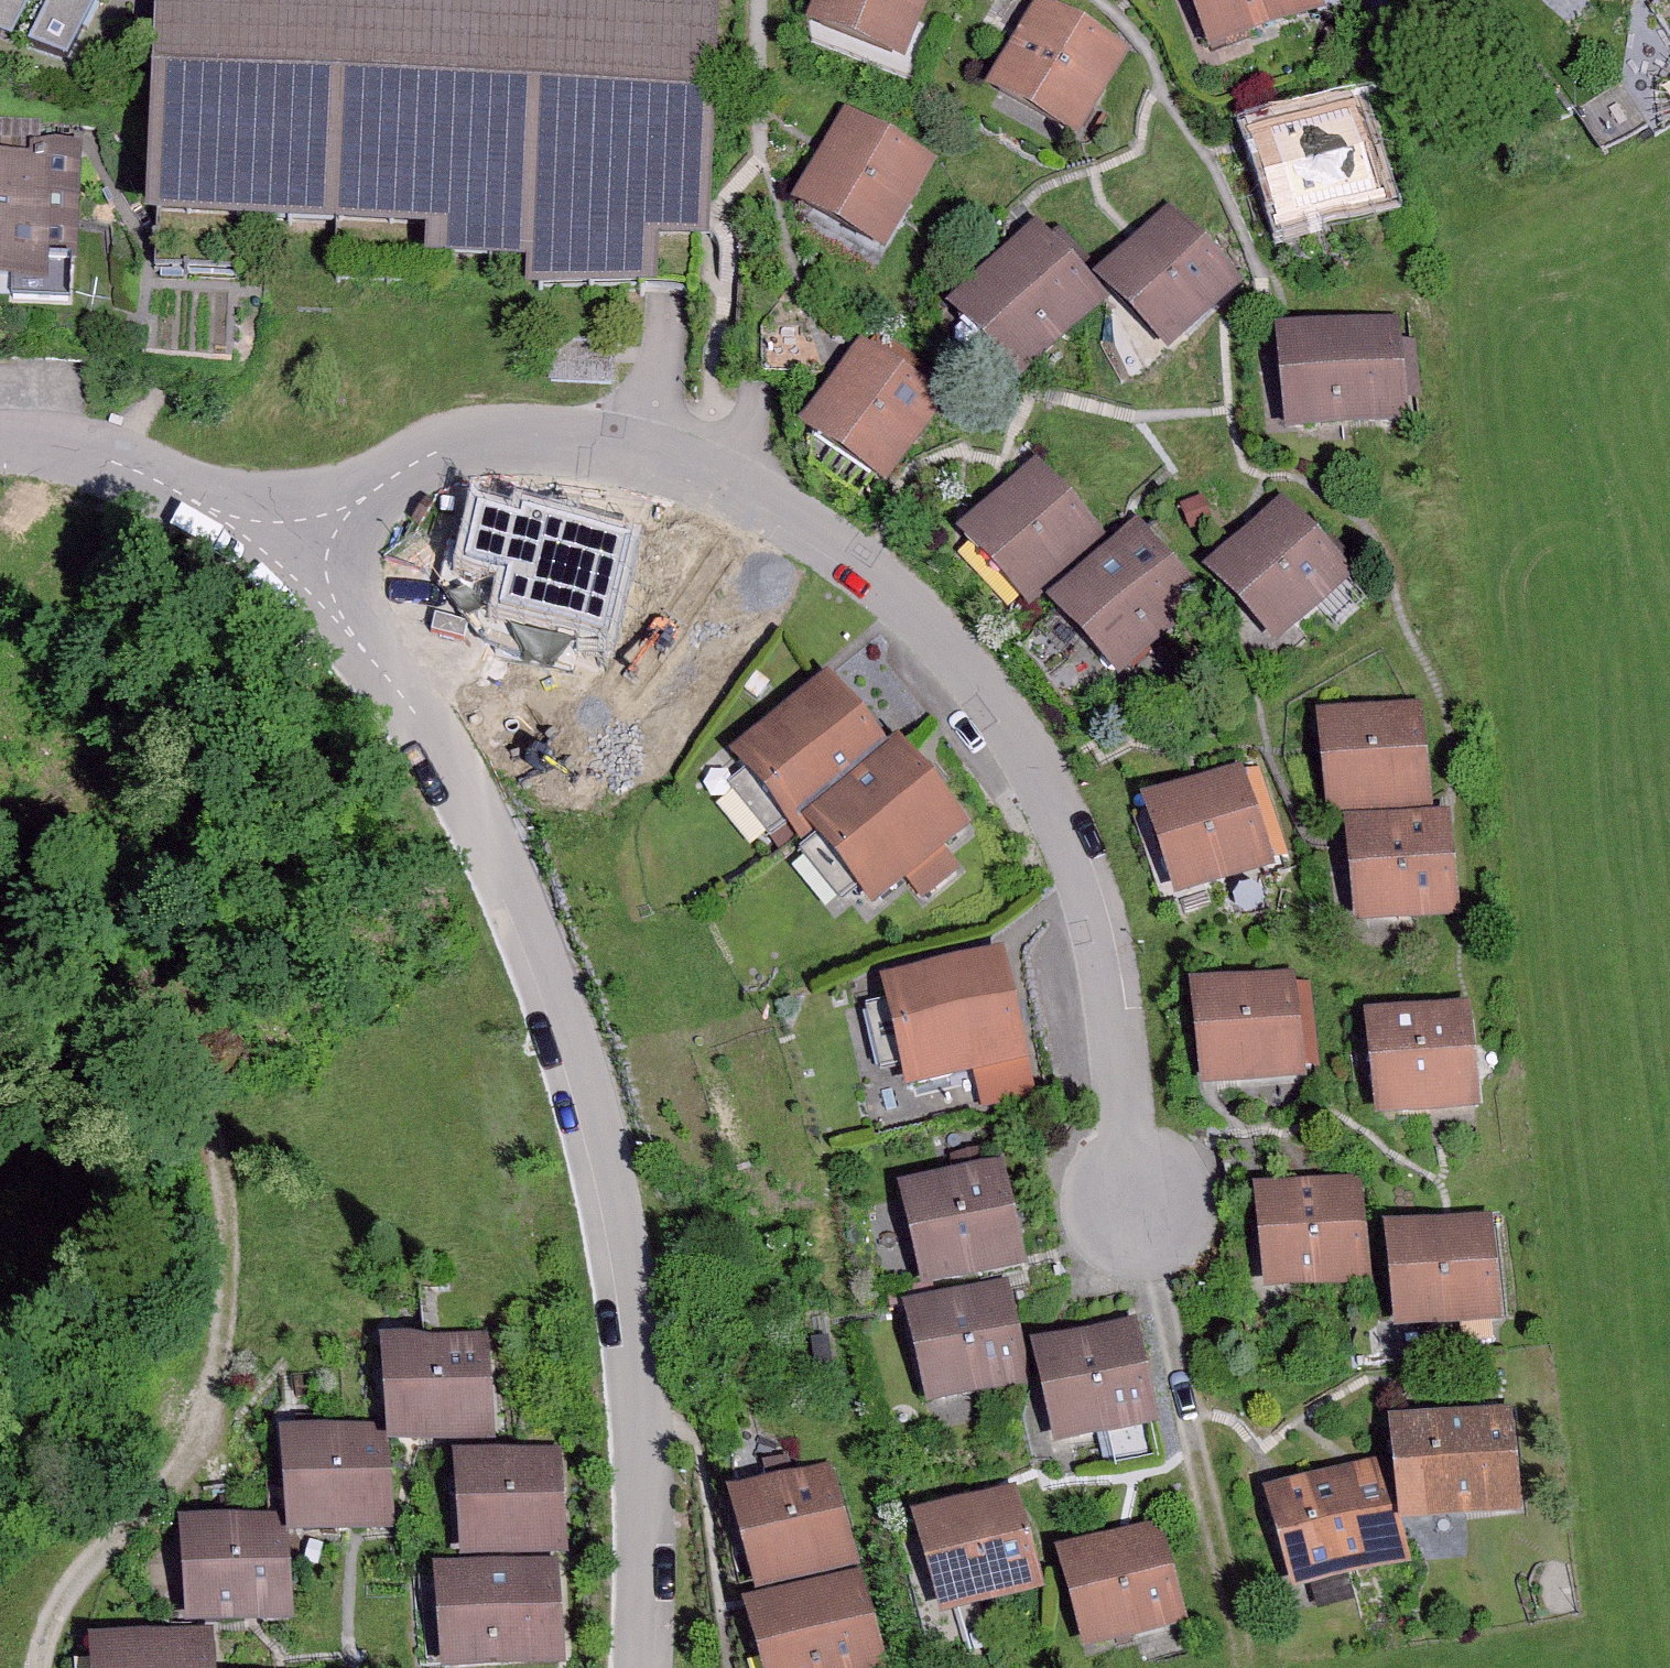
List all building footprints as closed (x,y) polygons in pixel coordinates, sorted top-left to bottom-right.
[(13,36),(30,0),(0,0),(0,31),(13,36)] [(29,42),(67,57),(95,0),(51,0),(29,42)] [(636,288),(680,290),(686,290),(688,223),(689,210),(698,0),(158,0),(157,20),(146,268),(230,271),(232,216),(328,220),(326,275),(433,280),(434,252),(529,256),(528,284),(616,287),(636,288)] [(903,62),(929,0),(816,0),(807,21),(903,62)] [(1079,141),(1131,51),(1043,0),(1035,0),(985,87),(1079,141)] [(1208,54),(1326,9),(1323,1),(1326,0),(1187,0),(1208,54)] [(1252,133),(1284,232),(1384,201),(1353,101),(1322,111),(1252,133)] [(795,200),(885,249),(935,158),(845,109),(824,148),(795,200)] [(60,298),(66,149),(27,148),(26,161),(6,160),(0,160),(0,276),(6,276),(5,296),(60,298)] [(1100,275),(1173,348),(1242,280),(1169,207),(1138,238),(1100,275)] [(949,307),(1021,380),(1108,296),(1037,223),(949,307)] [(1276,329),(1286,432),(1409,420),(1399,317),(1276,329)] [(803,425),(888,484),(947,397),(863,339),(803,425)] [(961,530),(1032,604),(1107,532),(1036,459),(961,530)] [(1204,570),(1274,646),(1353,573),(1283,497),(1204,570)] [(495,613),(602,639),(628,537),(477,500),(461,563),(505,574),(495,613)] [(1207,596),(1137,522),(1049,603),(1119,678),(1207,596)] [(790,829),(804,822),(892,750),(828,674),(729,757),(790,829)] [(1319,715),(1328,812),(1432,803),(1423,705),(1319,715)] [(892,750),(804,822),(874,908),(906,882),(923,903),(963,870),(945,849),(969,830),(899,745),(892,750)] [(1144,800),(1178,900),(1275,867),(1241,767),(1144,800)] [(1350,826),(1361,926),(1461,915),(1451,816),(1350,826)] [(1030,1060),(1003,952),(883,982),(910,1090),(971,1075),(1030,1060)] [(1190,986),(1199,1087),(1304,1077),(1295,976),(1190,986)] [(1368,1016),(1380,1119),(1442,1112),(1483,1107),(1471,1004),(1368,1016)] [(1040,1098),(1030,1060),(971,1075),(980,1112),(1040,1098)] [(899,1187),(922,1289),(1025,1267),(1002,1165),(899,1187)] [(1256,1189),(1266,1289),(1371,1278),(1360,1178),(1256,1189)] [(1386,1229),(1395,1329),(1500,1319),(1490,1219),(1447,1223),(1386,1229)] [(913,1282),(884,1290),(888,1307),(918,1298),(913,1282)] [(904,1307),(926,1405),(1029,1381),(1006,1284),(904,1307)] [(1110,1435),(1116,1463),(1162,1453),(1134,1325),(1033,1347),(1054,1447),(1110,1435)] [(384,1342),(390,1445),(494,1439),(488,1336),(384,1342)] [(829,1336),(809,1337),(811,1366),(830,1365),(829,1336)] [(1394,1465),(1386,1466),(1401,1527),(1521,1513),(1512,1410),(1389,1420),(1394,1465)] [(286,1435),(295,1533),(390,1525),(382,1427),(286,1435)] [(457,1457),(462,1558),(568,1552),(562,1451),(457,1457)] [(1401,1527),(1386,1466),(1384,1459),(1263,1494),(1294,1593),(1409,1560),(1401,1527)] [(730,1494),(757,1593),(859,1566),(833,1467),(730,1494)] [(940,1618),(1042,1591),(1016,1491),(913,1518),(940,1618)] [(180,1522),(186,1625),(287,1619),(281,1516),(180,1522)] [(1057,1552),(1084,1650),(1186,1622),(1158,1523),(1057,1552)] [(443,1667),(510,1667),(563,1664),(556,1563),(437,1571),(443,1667)] [(762,1667),(887,1667),(861,1573),(745,1606),(762,1667)] [(97,1667),(211,1667),(208,1634),(95,1643),(97,1667)]
